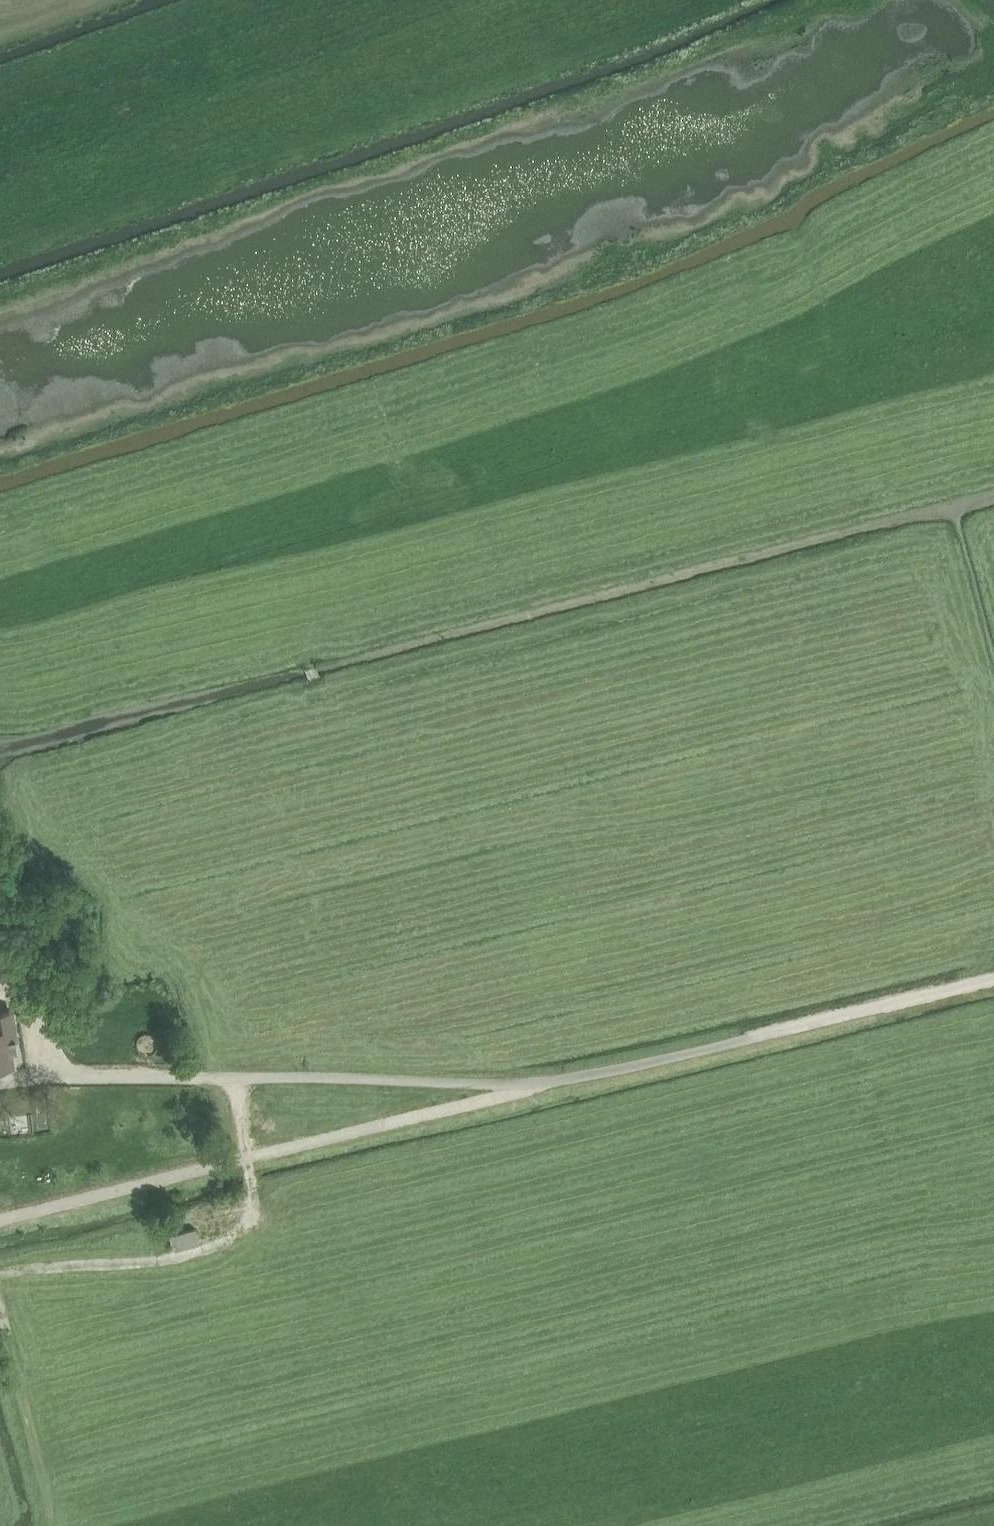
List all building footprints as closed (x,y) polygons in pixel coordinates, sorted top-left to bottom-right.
[(13,1062),(11,1050),(17,1049),(12,1010),(0,1012),(0,1064),(13,1062)] [(163,1238),(170,1236),(174,1250),(200,1244),(196,1228),(171,1234),(168,1224),(161,1226),(163,1238)]
